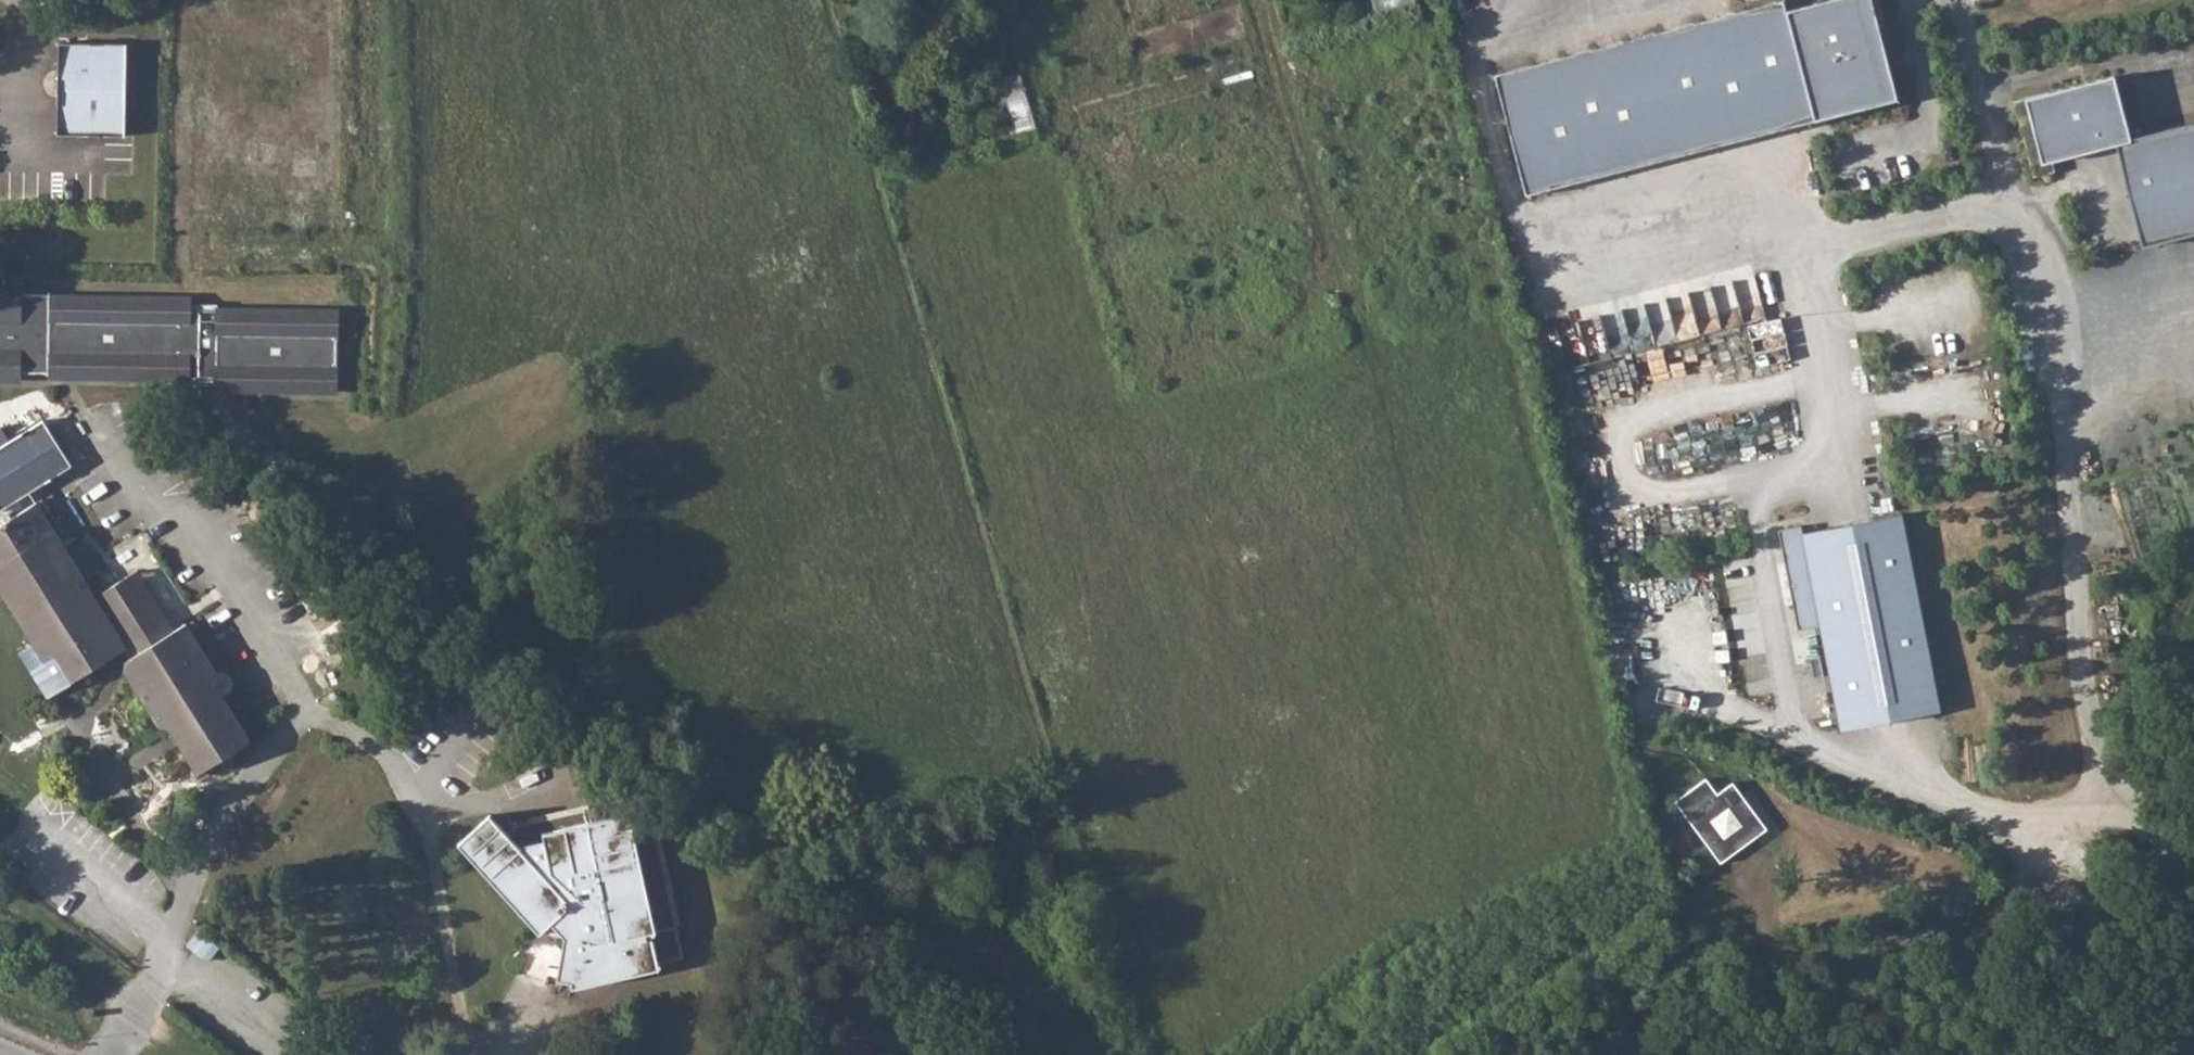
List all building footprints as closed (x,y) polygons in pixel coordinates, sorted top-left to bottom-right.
[(1496,73),(1528,194),(1897,97),(1878,24),(1872,0),(1825,0),(1817,2),(1788,10),(1786,0),(1780,0),(1496,73)] [(1878,24),(1885,22),(1878,0),(1872,0),(1878,24)] [(61,40),(58,131),(125,132),(129,41),(61,40)] [(2104,67),(2013,88),(2034,159),(2106,137),(2119,133),(2104,67)] [(2119,133),(2106,137),(2135,244),(2193,227),(2193,115),(2119,133)] [(17,377),(17,360),(26,360),(26,369),(46,369),(48,290),(18,289),(19,288),(0,287),(0,376),(17,377)] [(0,445),(0,509),(33,488),(73,464),(45,418),(0,445)] [(33,640),(44,634),(72,679),(128,645),(135,656),(123,664),(159,722),(170,724),(199,770),(251,737),(225,694),(233,687),(236,683),(236,675),(233,671),(228,668),(223,666),(217,669),(187,618),(174,626),(151,586),(108,610),(97,590),(39,498),(0,521),(0,587),(33,640)] [(1933,707),(1895,507),(1775,532),(1791,628),(1810,622),(1831,727),(1933,707)] [(1706,783),(1676,806),(1721,868),(1767,834),(1733,787),(1717,798),(1706,783)] [(492,813),(465,838),(541,929),(555,918),(567,933),(557,978),(571,975),(572,984),(685,956),(652,807),(590,821),(585,805),(532,817),(509,832),(492,813)]
